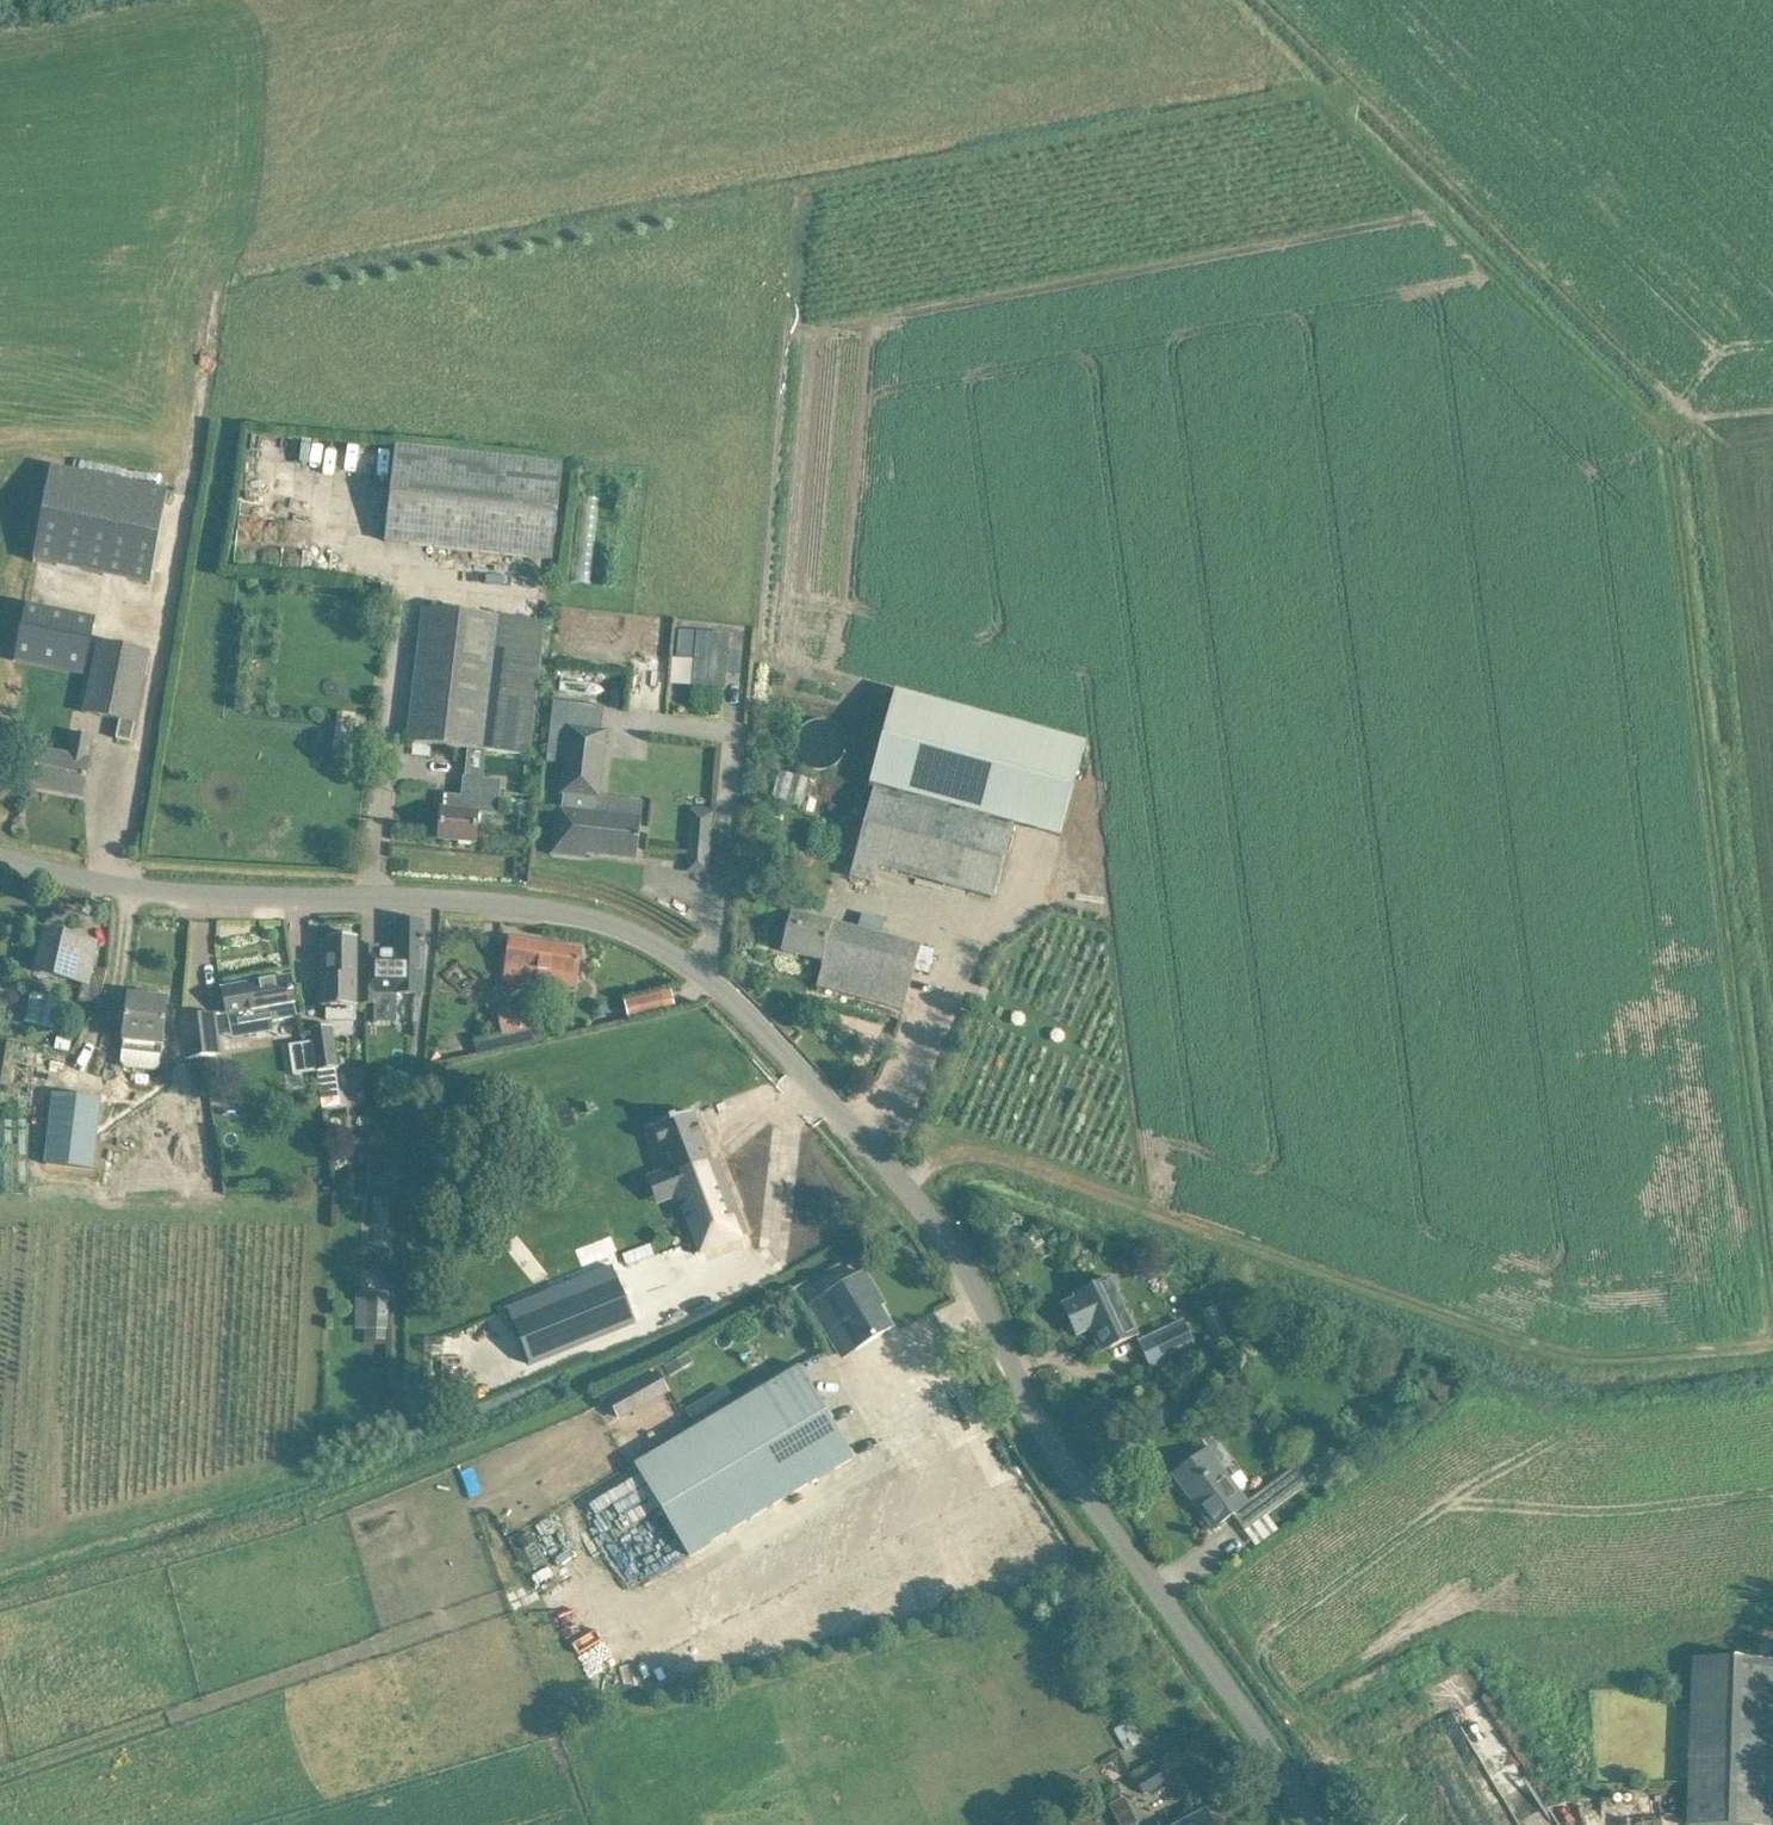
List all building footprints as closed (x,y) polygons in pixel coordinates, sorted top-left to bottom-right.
[(294,438),(295,425),(273,423),(272,435),(294,438)] [(339,425),(336,454),(363,457),(367,428),(339,425)] [(390,456),(395,433),(384,430),(379,454),(390,456)] [(562,466),(394,447),(384,543),(551,562),(562,466)] [(264,465),(263,478),(293,479),(294,467),(264,465)] [(48,470),(29,566),(147,590),(167,495),(48,470)] [(261,491),(260,503),(283,507),(285,494),(261,491)] [(326,528),(322,547),(358,553),(361,535),(326,528)] [(467,566),(487,571),(490,560),(470,555),(467,566)] [(84,677),(96,619),(26,605),(14,663),(84,677)] [(410,721),(408,745),(467,750),(484,751),(529,755),(541,622),(419,610),(410,721)] [(681,634),(679,657),(697,659),(695,688),(722,690),(723,673),(737,675),(739,655),(725,654),(726,637),(681,634)] [(149,653),(132,650),(99,644),(85,714),(121,721),(117,740),(131,743),(149,653)] [(869,789),(873,791),(849,878),(873,885),(878,869),(993,901),(1014,826),(1060,838),(1086,744),(896,691),(869,789)] [(554,703),(547,762),(565,764),(561,795),(563,795),(562,810),(556,810),(551,855),(586,860),(587,855),(637,861),(642,819),(595,814),(597,799),(599,799),(607,732),(601,732),(603,708),(554,703)] [(73,736),(69,756),(38,750),(30,788),(54,792),(54,791),(61,792),(60,794),(81,798),(93,740),(73,736)] [(488,754),(471,752),(466,799),(447,798),(442,843),(480,846),(483,814),(501,816),(504,784),(486,782),(488,754)] [(691,810),(689,842),(711,844),(713,812),(691,810)] [(791,916),(788,929),(783,952),(822,962),(821,966),(823,967),(817,987),(904,1011),(915,971),(921,948),(881,938),(885,922),(861,916),(857,931),(831,924),(830,927),(791,916)] [(423,995),(424,947),(424,923),(398,923),(397,958),(378,958),(378,954),(361,954),(361,977),(361,1006),(378,1006),(378,994),(396,994),(396,995),(423,995)] [(45,933),(40,956),(36,973),(83,984),(79,1001),(99,1006),(107,972),(90,968),(96,945),(45,933)] [(328,940),(322,940),(322,960),(328,960),(328,977),(322,977),(322,1008),(326,1008),(326,1021),(356,1021),(357,938),(344,938),(344,933),(333,933),(333,938),(329,938),(328,940)] [(503,985),(502,985),(536,990),(538,977),(546,978),(547,972),(578,977),(578,975),(581,951),(509,940),(506,964),(503,985)] [(921,948),(915,971),(930,975),(936,952),(921,948)] [(297,1018),(295,1002),(290,979),(223,990),(228,1017),(269,1009),(271,1022),(297,1018)] [(129,997),(126,1020),(121,1065),(159,1070),(167,1001),(129,997)] [(219,1062),(217,1040),(214,1015),(181,1018),(186,1065),(219,1062)] [(89,1053),(94,1034),(53,1025),(49,1044),(89,1053)] [(329,1081),(339,1079),(331,1027),(309,1031),(311,1043),(316,1073),(320,1096),(331,1094),(329,1081)] [(316,1073),(311,1043),(289,1047),(294,1076),(316,1073)] [(379,1084),(376,1054),(355,1057),(359,1086),(379,1084)] [(43,1163),(92,1169),(101,1099),(52,1093),(43,1163)] [(668,1175),(652,1181),(661,1203),(676,1197),(698,1254),(747,1236),(726,1177),(716,1179),(693,1115),(654,1130),(664,1152),(661,1153),(668,1175)] [(797,1194),(799,1193),(770,1159),(739,1186),(790,1245),(805,1232),(807,1233),(811,1230),(809,1228),(821,1218),(807,1201),(805,1203),(797,1194)] [(389,1176),(390,1201),(405,1200),(403,1176),(389,1176)] [(612,1267),(509,1309),(531,1363),(635,1321),(612,1267)] [(865,1274),(844,1287),(825,1299),(856,1350),(891,1329),(871,1296),(876,1292),(865,1274)] [(1084,1317),(1090,1330),(1101,1353),(1137,1336),(1111,1280),(1074,1297),(1076,1300),(1063,1306),(1071,1323),(1084,1317)] [(391,1294),(356,1293),(355,1331),(390,1332),(391,1294)] [(1197,1351),(1184,1323),(1138,1344),(1150,1372),(1197,1351)] [(441,1399),(439,1344),(418,1344),(419,1400),(441,1399)] [(687,1356),(664,1370),(669,1379),(693,1365),(687,1356)] [(693,1429),(634,1464),(689,1557),(854,1459),(842,1439),(797,1365),(693,1429)] [(620,1421),(669,1393),(657,1372),(608,1400),(620,1421)] [(1209,1450),(1173,1476),(1187,1496),(1189,1494),(1195,1502),(1193,1503),(1212,1531),(1232,1516),(1244,1532),(1310,1484),(1297,1467),(1246,1504),(1219,1468),(1231,1460),(1213,1434),(1203,1441),(1209,1450)] [(542,1606),(578,1581),(565,1562),(529,1588),(542,1606)] [(560,1639),(588,1623),(570,1592),(542,1609),(560,1639)] [(584,1662),(588,1675),(613,1667),(609,1654),(584,1662)] [(1686,1824),(1771,1824),(1772,1768),(1772,1660),(1692,1658),(1686,1824)] [(1128,1723),(1114,1730),(1125,1751),(1139,1744),(1128,1723)] [(1157,1769),(1136,1781),(1135,1782),(1143,1795),(1165,1782),(1157,1769)] [(1206,1811),(1180,1824),(1214,1824),(1206,1811)] [(1008,1824),(1029,1824),(1024,1816),(1008,1824)]
